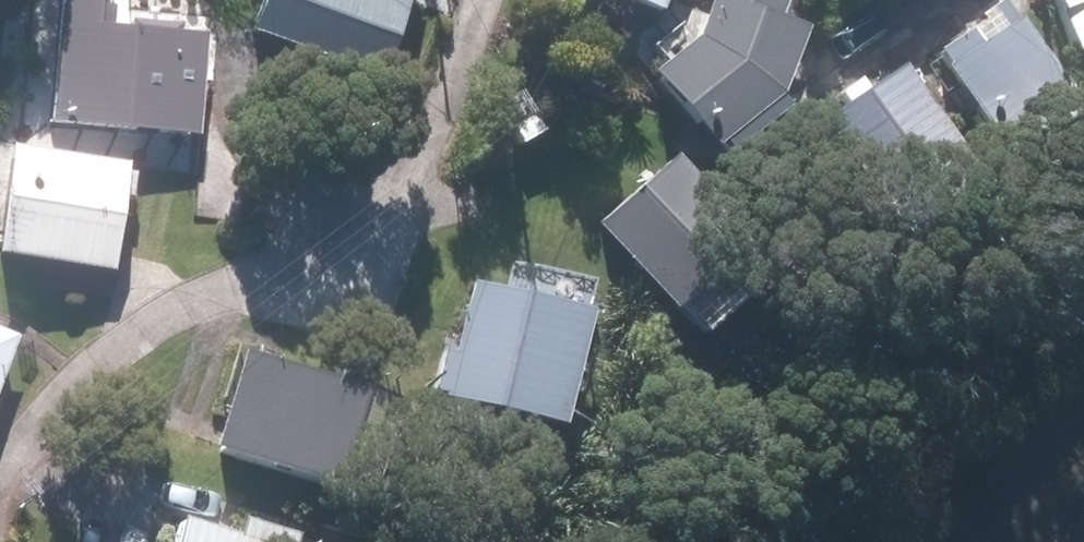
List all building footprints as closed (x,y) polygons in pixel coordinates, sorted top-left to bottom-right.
[(234,34),(360,77),(387,0),(245,0),(234,34)] [(660,17),(666,0),(615,0),(660,17)] [(639,74),(700,151),(705,146),(714,158),(772,110),(768,106),(792,30),(761,20),(767,0),(696,0),(685,38),(639,74)] [(1083,57),(1083,0),(1061,0),(1083,57)] [(995,33),(951,60),(1016,171),(1083,130),(1083,125),(1013,6),(988,22),(995,33)] [(43,26),(36,124),(184,135),(191,37),(43,26)] [(999,201),(913,77),(835,132),(921,256),(999,201)] [(101,269),(113,163),(0,150),(0,257),(101,269)] [(703,298),(747,258),(666,169),(588,239),(667,326),(674,320),(698,346),(725,322),(703,298)] [(432,351),(423,389),(444,395),(441,403),(554,430),(582,315),(463,287),(446,354),(432,351)] [(224,355),(195,451),(356,499),(385,403),(224,355)] [(161,541),(286,541),(289,531),(231,513),(225,533),(170,515),(161,541)]
